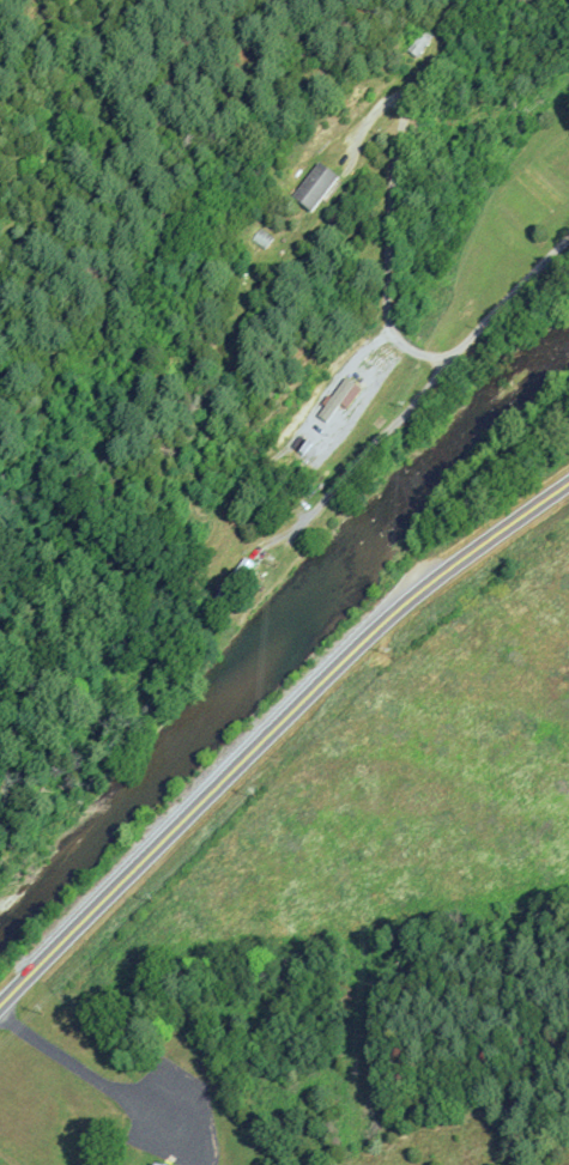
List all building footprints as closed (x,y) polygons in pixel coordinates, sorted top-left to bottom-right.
[(424,28),(435,37),(416,59),(405,49),(424,28)] [(316,163),(337,177),(308,213),(289,198),(316,163)] [(252,239),(261,227),(272,235),(264,248),(252,239)]
